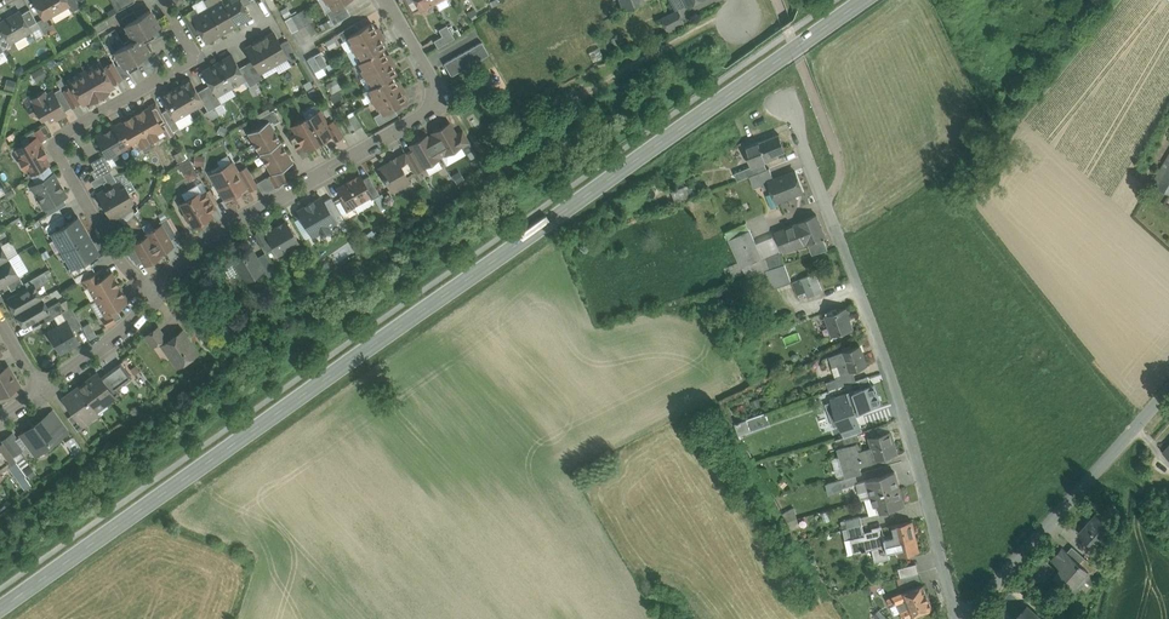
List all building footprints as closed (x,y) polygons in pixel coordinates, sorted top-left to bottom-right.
[(43,18),(44,19),(46,18),(69,5),(67,0),(33,0),(43,18)] [(78,0),(67,0),(69,5),(72,11),(81,6),(78,0)] [(118,11),(135,1),(134,0),(112,0),(118,11)] [(222,1),(236,25),(250,17),(243,6),(240,0),(222,0),(222,1)] [(332,8),(333,9),(343,3),(348,0),(328,0),(332,8)] [(420,10),(427,6),(428,7),(435,4),(433,0),(414,0),(420,10)] [(623,10),(645,2),(644,0),(619,0),(623,10)] [(222,1),(208,9),(222,32),(222,33),(236,25),(222,1)] [(343,3),(333,9),(332,8),(326,11),(330,18),(333,17),(346,9),(343,3)] [(282,9),(285,17),(292,14),(289,6),(282,9)] [(195,8),(183,15),(193,34),(200,30),(193,18),(199,14),(195,8)] [(30,9),(22,14),(29,26),(37,22),(37,21),(30,9)] [(199,14),(193,18),(200,30),(207,42),(222,33),(222,32),(208,9),(199,14)] [(311,21),(304,9),(297,13),(304,25),(311,21)] [(346,9),(333,17),(337,23),(350,15),(346,9)] [(134,40),(141,37),(160,26),(150,10),(138,17),(125,24),(134,40)] [(677,10),(661,18),(667,30),(683,22),(677,10)] [(134,11),(121,18),(125,24),(138,17),(134,11)] [(0,24),(0,27),(9,42),(14,39),(19,48),(29,43),(24,34),(31,30),(29,26),(22,14),(21,12),(0,24)] [(304,25),(297,13),(291,16),(298,29),(304,25)] [(298,29),(291,16),(285,20),(292,32),(298,29)] [(43,18),(37,21),(37,22),(44,34),(52,29),(46,18),(44,19),(43,18)] [(358,30),(348,36),(349,38),(355,48),(382,33),(379,29),(376,31),(371,22),(358,30)] [(355,24),(339,33),(343,41),(349,38),(348,36),(358,30),(355,24)] [(454,38),(447,25),(438,29),(442,36),(434,40),(438,47),(454,38)] [(0,27),(0,45),(3,50),(11,45),(9,42),(0,27)] [(274,32),(266,37),(266,36),(259,39),(274,64),(286,57),(288,57),(280,44),(274,32)] [(382,33),(355,48),(362,60),(382,49),(386,47),(381,39),(384,37),(382,33)] [(141,37),(134,40),(115,51),(122,63),(125,67),(150,52),(141,37)] [(274,64),(259,39),(253,43),(254,44),(246,48),(253,60),(260,72),(262,71),(274,64)] [(298,57),(288,40),(280,44),(288,57),(286,57),(289,63),(298,57)] [(482,42),(469,49),(476,62),(489,54),(482,42)] [(382,49),(362,60),(359,62),(366,74),(392,59),(390,55),(387,57),(382,49)] [(476,62),(469,49),(463,52),(470,65),(476,62)] [(320,52),(313,55),(321,68),(327,64),(320,52)] [(463,52),(444,63),(451,76),(470,65),(463,52)] [(232,55),(218,64),(231,87),(245,78),(239,68),(232,55)] [(313,55),(307,59),(314,72),(321,68),(313,55)] [(392,59),(366,74),(373,86),(373,87),(392,76),(396,74),(391,65),(395,63),(392,59)] [(260,72),(253,60),(246,64),(256,82),(265,77),(262,71),(260,72)] [(116,66),(113,62),(103,68),(112,84),(122,78),(116,66)] [(125,67),(122,63),(116,66),(122,78),(123,78),(123,79),(130,75),(125,67)] [(103,68),(101,64),(85,73),(100,98),(104,95),(102,93),(113,86),(112,84),(103,68)] [(218,64),(203,72),(210,84),(216,95),(217,95),(231,87),(218,64)] [(256,82),(246,64),(239,68),(245,78),(250,87),(257,83),(256,82)] [(85,73),(70,81),(81,101),(83,104),(94,97),(96,100),(100,98),(85,73)] [(392,76),(373,87),(373,86),(369,89),(376,101),(402,86),(400,82),(397,84),(392,76)] [(197,92),(191,81),(189,82),(188,80),(182,84),(182,85),(176,89),(194,119),(190,111),(203,103),(204,103),(197,92)] [(216,95),(210,84),(204,88),(215,107),(219,114),(215,107),(222,103),(217,95),(216,95)] [(81,101),(72,86),(62,92),(71,107),(81,101)] [(402,86),(376,101),(382,112),(383,114),(394,108),(406,100),(401,92),(404,90),(402,86)] [(62,92),(60,88),(54,92),(65,111),(71,107),(62,92)] [(215,107),(204,88),(197,92),(204,103),(203,103),(208,111),(215,107)] [(176,89),(170,93),(169,91),(163,95),(164,96),(162,97),(168,109),(174,120),(175,119),(189,112),(193,120),(194,119),(176,89)] [(44,92),(32,99),(34,102),(33,103),(34,104),(28,107),(32,116),(39,112),(42,118),(47,115),(50,120),(55,117),(56,119),(66,113),(65,111),(54,92),(53,91),(46,95),(44,92)] [(162,112),(157,104),(156,104),(155,102),(150,105),(151,107),(150,108),(160,124),(167,121),(162,112)] [(150,108),(143,112),(142,110),(137,113),(138,115),(135,117),(149,141),(158,136),(156,133),(163,129),(160,124),(150,108)] [(382,112),(374,116),(378,125),(397,114),(394,108),(383,114),(382,112)] [(179,127),(175,119),(174,120),(168,109),(162,112),(167,121),(173,131),(179,127)] [(274,109),(257,119),(261,125),(269,120),(270,123),(272,122),(274,125),(280,121),(274,109)] [(319,111),(306,118),(319,142),(331,135),(333,134),(327,124),(319,111)] [(362,126),(355,113),(349,117),(356,129),(362,126)] [(149,141),(135,117),(132,118),(131,117),(126,120),(127,121),(122,124),(125,131),(132,142),(134,146),(139,143),(141,146),(149,141)] [(356,129),(349,117),(342,120),(349,133),(356,129)] [(319,142),(306,118),(292,126),(296,133),(302,144),(306,149),(319,142)] [(261,125),(248,133),(254,144),(275,131),(270,123),(269,120),(261,125)] [(343,137),(334,120),(327,124),(333,134),(331,135),(335,142),(343,137)] [(120,122),(114,125),(119,134),(125,131),(122,124),(120,122)] [(449,124),(433,133),(434,134),(429,137),(441,157),(445,154),(446,154),(460,146),(461,145),(455,135),(449,124)] [(49,131),(45,125),(40,127),(44,134),(49,131)] [(114,125),(96,136),(100,142),(99,144),(103,150),(105,151),(108,157),(127,147),(126,145),(119,134),(114,125)] [(40,127),(34,131),(37,137),(40,141),(46,137),(44,134),(40,127)] [(34,131),(26,135),(30,142),(37,137),(34,131)] [(125,131),(119,134),(126,145),(132,142),(125,131)] [(275,131),(254,144),(260,154),(281,142),(275,131)] [(473,150),(462,131),(455,135),(461,145),(460,146),(466,154),(473,150)] [(296,133),(290,137),(296,148),(302,144),(296,133)] [(779,134),(760,142),(764,152),(748,157),(752,166),(752,167),(764,162),(778,157),(777,155),(786,151),(779,134)] [(426,136),(411,145),(413,150),(423,167),(424,167),(439,158),(441,157),(429,137),(427,138),(426,136)] [(30,142),(18,149),(32,173),(34,176),(41,172),(42,175),(49,171),(46,165),(47,164),(43,156),(46,154),(43,148),(42,148),(41,146),(42,145),(40,141),(37,137),(30,142)] [(281,142),(260,154),(266,164),(287,152),(281,142)] [(413,150),(406,154),(417,173),(425,168),(424,167),(423,167),(413,150)] [(287,152),(266,164),(271,174),(272,175),(284,168),(293,163),(287,152)] [(417,173),(406,154),(400,157),(410,176),(417,173)] [(1152,183),(1168,193),(1168,155),(1152,183)] [(103,156),(91,162),(94,169),(106,162),(106,163),(107,163),(103,156)] [(400,157),(381,168),(380,172),(391,190),(395,191),(401,188),(402,184),(401,182),(410,176),(400,157)] [(189,158),(179,163),(188,181),(198,176),(189,158)] [(94,169),(91,171),(95,179),(103,174),(110,170),(106,163),(106,162),(94,169)] [(232,162),(211,174),(226,198),(246,187),(245,186),(237,172),(232,162)] [(764,162),(752,167),(752,166),(746,168),(749,176),(766,169),(764,162)] [(256,184),(246,167),(237,172),(245,186),(247,185),(250,190),(257,186),(256,184)] [(284,168),(272,175),(271,174),(269,176),(276,188),(291,180),(284,168)] [(766,169),(749,176),(754,188),(763,184),(765,189),(771,187),(769,181),(774,179),(769,168),(766,169)] [(110,170),(103,174),(106,180),(103,182),(105,185),(115,179),(110,170)] [(774,179),(769,181),(771,187),(777,201),(803,191),(795,170),(774,179)] [(49,171),(42,175),(41,172),(34,176),(24,182),(25,182),(34,177),(37,183),(33,185),(46,207),(46,208),(63,198),(65,197),(61,189),(62,188),(58,183),(57,183),(52,174),(49,171)] [(95,179),(91,181),(94,187),(103,182),(106,180),(103,174),(95,179)] [(269,176),(256,184),(257,186),(263,196),(276,188),(269,176)] [(361,176),(338,189),(343,199),(341,200),(347,212),(352,209),(351,207),(369,197),(371,195),(363,180),(361,176)] [(380,195),(369,176),(363,180),(371,195),(369,197),(371,200),(380,195)] [(115,179),(105,185),(107,189),(98,194),(102,200),(101,201),(105,207),(129,193),(125,186),(121,189),(115,179)] [(669,190),(672,201),(688,196),(685,186),(669,190)] [(218,209),(207,190),(199,194),(210,213),(218,209)] [(129,193),(105,207),(108,213),(109,213),(113,219),(117,217),(132,208),(128,202),(133,199),(129,193)] [(199,193),(180,204),(185,211),(184,214),(186,219),(189,220),(194,227),(212,216),(210,213),(199,194),(199,193)] [(63,198),(46,208),(46,207),(44,208),(48,215),(59,208),(67,204),(63,198)] [(321,198),(313,203),(312,202),(306,206),(306,207),(298,211),(312,236),(319,232),(321,235),(330,230),(329,227),(335,223),(333,219),(323,202),(321,198)] [(341,215),(331,198),(323,202),(333,219),(341,215)] [(48,215),(40,219),(49,235),(52,233),(52,232),(68,223),(59,208),(48,215)] [(132,208),(117,217),(124,224),(135,213),(132,208)] [(817,214),(799,222),(775,231),(784,252),(808,243),(825,236),(826,236),(817,214)] [(68,223),(52,232),(52,233),(62,250),(74,243),(88,234),(78,217),(68,223)] [(177,236),(166,217),(159,222),(161,224),(170,240),(177,236)] [(746,222),(726,231),(730,239),(736,236),(736,235),(750,229),(746,222)] [(286,224),(269,233),(266,235),(267,235),(274,249),(278,254),(278,255),(291,247),(293,252),(299,248),(297,244),(298,243),(298,242),(287,224),(287,223),(286,223),(286,224)] [(170,240),(161,224),(146,233),(160,257),(161,257),(159,254),(174,246),(170,240)] [(750,229),(736,235),(736,236),(730,239),(740,261),(742,265),(762,256),(750,229)] [(265,236),(262,230),(254,235),(265,253),(265,254),(274,249),(267,235),(265,236)] [(147,235),(133,244),(142,261),(145,266),(160,257),(146,233),(147,235)] [(74,243),(62,250),(72,267),(88,258),(98,252),(88,234),(74,243)] [(825,236),(808,243),(813,254),(828,249),(824,239),(825,238),(825,236)] [(9,259),(0,243),(0,264),(9,259)] [(142,261),(133,244),(124,249),(127,255),(128,254),(132,260),(133,259),(136,265),(142,261)] [(347,246),(333,257),(338,263),(351,253),(347,246)] [(253,250),(232,262),(233,263),(222,269),(227,278),(238,272),(244,283),(264,271),(265,270),(264,269),(257,257),(253,250)] [(265,253),(257,257),(264,269),(272,265),(265,254),(265,253)] [(88,258),(72,267),(68,268),(77,284),(82,281),(96,273),(88,258)] [(0,264),(0,289),(7,284),(20,277),(9,259),(0,264)] [(740,261),(729,266),(731,270),(742,265),(740,261)] [(785,263),(766,269),(770,279),(773,287),(791,281),(785,263)] [(272,265),(264,269),(265,270),(264,271),(268,277),(276,273),(272,265)] [(742,265),(731,270),(734,277),(745,272),(742,265)] [(766,269),(759,272),(762,282),(770,279),(766,269)] [(96,273),(82,281),(86,288),(90,286),(89,285),(104,277),(100,270),(96,273)] [(44,272),(25,283),(28,289),(34,286),(36,288),(49,281),(44,272)] [(104,277),(89,285),(90,286),(97,298),(91,302),(91,303),(118,287),(110,273),(104,277)] [(815,273),(793,282),(798,294),(806,291),(808,295),(813,293),(815,297),(820,294),(819,291),(822,290),(815,273)] [(20,277),(7,284),(11,291),(23,283),(20,277)] [(28,289),(9,300),(14,309),(12,311),(14,314),(41,298),(36,288),(34,286),(28,289)] [(118,287),(91,303),(98,299),(107,316),(118,310),(119,310),(117,307),(127,302),(118,287)] [(41,298),(14,314),(16,318),(18,316),(23,326),(42,315),(49,311),(47,308),(41,298)] [(59,301),(47,308),(49,311),(42,315),(46,321),(61,312),(64,310),(59,301)] [(82,325),(71,306),(64,310),(61,312),(66,321),(67,321),(73,331),(82,325)] [(847,308),(838,311),(837,308),(826,312),(830,324),(829,325),(833,335),(852,328),(849,319),(851,318),(847,308)] [(118,310),(107,316),(102,318),(107,327),(116,322),(115,320),(121,317),(118,310)] [(66,321),(48,332),(61,353),(79,342),(73,331),(67,321),(66,321)] [(89,323),(83,327),(90,339),(97,335),(89,323)] [(158,327),(145,336),(152,347),(165,337),(158,327)] [(181,331),(163,344),(178,366),(197,353),(181,331)] [(860,345),(829,356),(833,366),(838,365),(841,373),(851,370),(867,364),(860,345)] [(101,377),(98,373),(86,382),(80,386),(79,387),(99,415),(100,415),(96,410),(119,393),(116,388),(131,377),(120,363),(101,377)] [(3,395),(7,401),(19,394),(15,388),(19,386),(8,366),(4,369),(0,371),(0,397),(3,395)] [(851,370),(841,373),(835,375),(836,378),(838,384),(854,378),(851,370)] [(829,389),(838,386),(839,386),(838,384),(836,378),(826,382),(829,389)] [(839,386),(838,386),(841,395),(831,399),(840,425),(846,423),(845,423),(858,418),(857,413),(861,412),(862,413),(863,412),(862,410),(881,403),(874,383),(857,389),(854,380),(839,386)] [(79,387),(63,398),(74,413),(80,421),(81,421),(85,426),(99,415),(79,387)] [(55,411),(22,435),(36,453),(62,434),(58,429),(64,424),(55,411)] [(80,421),(74,413),(68,417),(78,431),(85,426),(81,421),(80,421)] [(846,423),(840,425),(842,432),(843,432),(856,428),(861,426),(858,418),(845,423),(846,423)] [(746,419),(735,423),(740,434),(750,430),(746,419)] [(856,428),(843,432),(844,437),(858,433),(856,428)] [(889,431),(871,436),(874,446),(877,457),(878,458),(896,453),(889,431)] [(858,433),(844,437),(846,443),(850,442),(850,443),(860,440),(858,433)] [(22,448),(12,435),(2,442),(3,443),(12,456),(22,448)] [(61,444),(66,456),(81,449),(75,437),(61,444)] [(3,443),(0,445),(0,460),(2,462),(4,460),(8,466),(9,466),(15,462),(14,461),(16,460),(12,456),(3,443)] [(858,443),(838,449),(844,469),(860,465),(871,462),(870,459),(877,457),(874,446),(861,450),(858,443)] [(8,466),(4,460),(2,462),(0,460),(0,472),(8,466)] [(860,465),(844,469),(846,477),(855,475),(862,472),(860,465)] [(895,471),(868,479),(873,495),(899,487),(895,471)] [(846,477),(841,479),(843,487),(857,483),(855,475),(846,477)] [(873,495),(865,497),(870,514),(881,511),(882,511),(904,504),(899,487),(873,495)] [(785,509),(789,522),(796,520),(792,507),(785,509)] [(1096,513),(1078,533),(1085,539),(1093,546),(1093,545),(1111,526),(1096,513)] [(861,515),(846,520),(848,527),(848,528),(863,524),(861,515)] [(865,535),(850,538),(854,553),(875,548),(896,542),(916,538),(912,520),(892,525),(895,536),(886,538),(885,534),(882,534),(880,528),(864,531),(865,535)] [(863,524),(848,528),(848,527),(843,528),(846,539),(850,538),(865,535),(864,531),(863,524)] [(916,538),(896,542),(898,549),(899,555),(919,550),(916,538)] [(1093,546),(1085,539),(1081,544),(1091,553),(1096,548),(1093,545),(1093,546)] [(896,542),(875,548),(877,556),(890,553),(889,551),(898,549),(896,542)] [(1068,552),(1063,547),(1054,557),(1060,562),(1058,563),(1062,567),(1054,576),(1056,577),(1054,579),(1059,583),(1061,582),(1071,590),(1088,571),(1088,570),(1068,552)] [(1097,568),(1073,547),(1068,552),(1088,570),(1088,571),(1092,575),(1097,568)] [(1054,567),(1044,558),(1038,565),(1048,573),(1054,567)] [(916,563),(899,568),(901,577),(919,572),(916,563)] [(919,572),(901,577),(903,586),(922,581),(919,572)] [(923,584),(903,592),(906,599),(910,608),(913,614),(932,607),(923,584)] [(903,592),(888,598),(891,605),(897,603),(906,599),(903,592)] [(906,599),(897,603),(901,611),(910,608),(906,599)] [(1016,618),(1041,618),(1027,607),(1016,618)] [(910,608),(901,611),(904,618),(913,614),(910,608)] [(879,609),(874,615),(878,618),(890,618),(879,609)]
